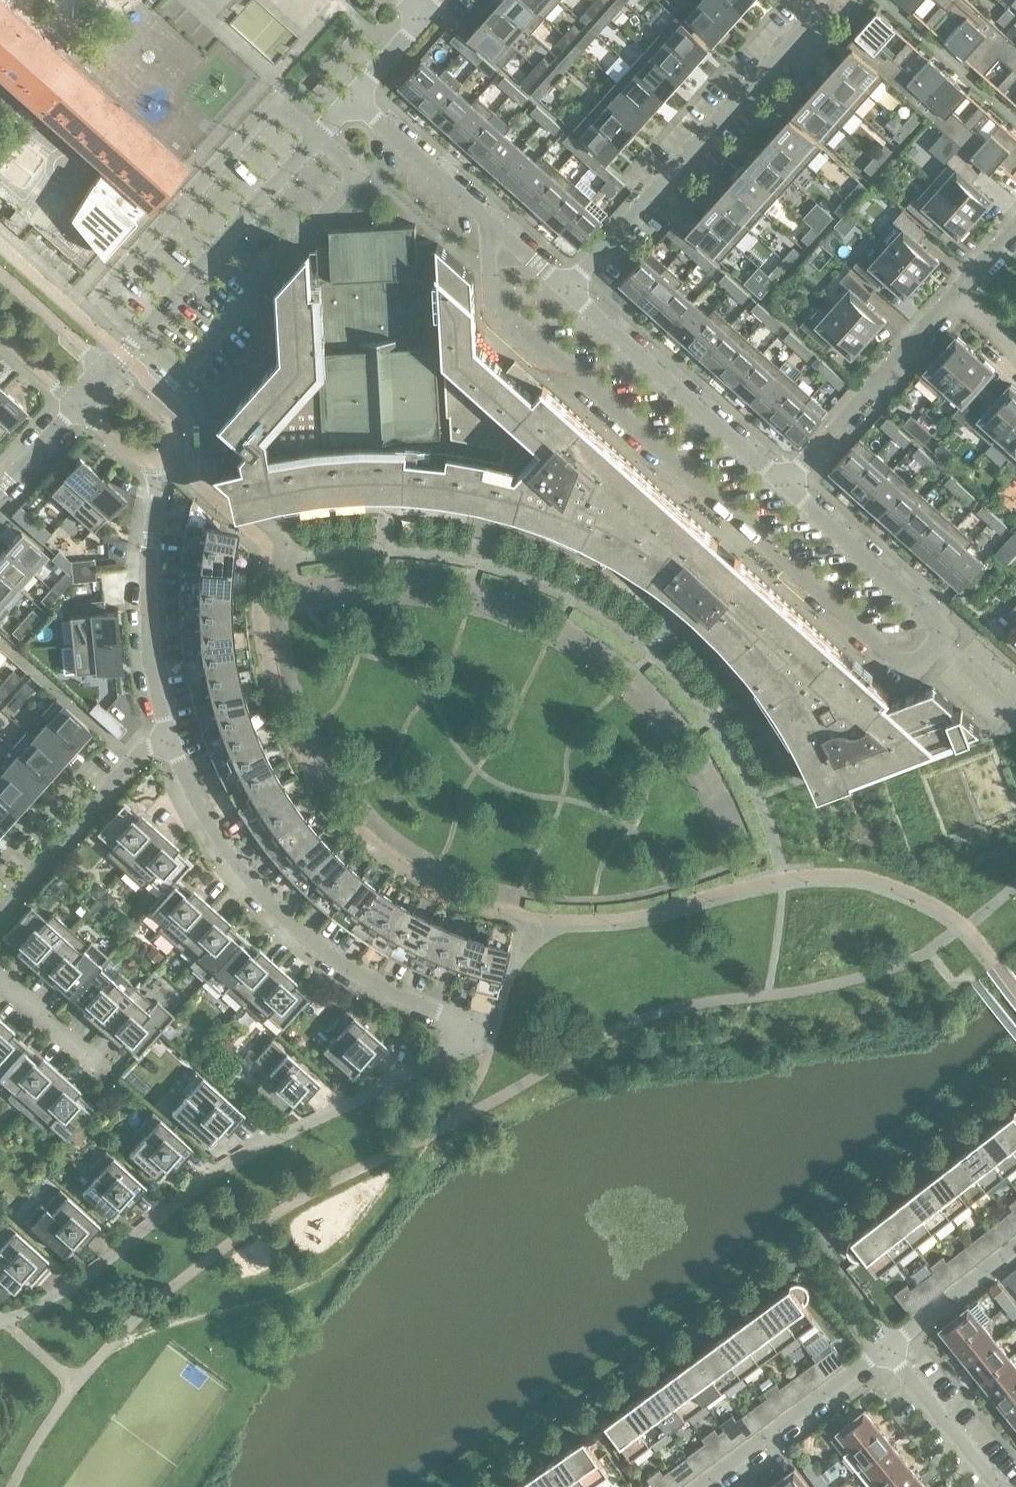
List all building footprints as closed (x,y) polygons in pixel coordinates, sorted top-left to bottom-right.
[(28,95),(62,57),(43,40),(45,38),(26,21),(24,23),(13,14),(15,12),(2,0),(0,0),(0,70),(28,95)] [(527,0),(502,0),(499,4),(524,26),(538,11),(545,17),(545,16),(527,0)] [(559,0),(527,0),(545,16),(560,0),(559,0)] [(712,40),(727,23),(701,0),(700,0),(702,1),(687,17),(712,40)] [(733,0),(701,0),(727,23),(741,7),(733,0)] [(913,10),(922,0),(901,0),(913,10)] [(945,7),(941,4),(934,12),(941,18),(948,10),(961,22),(945,39),(965,57),(995,24),(968,0),(951,0),(945,7)] [(592,16),(600,8),(593,1),(585,10),(592,16)] [(611,18),(620,8),(614,2),(605,12),(611,18)] [(524,26),(499,4),(484,20),(509,42),(524,26)] [(999,17),(1006,23),(1015,13),(1008,7),(999,17)] [(847,44),(852,49),(884,77),(898,61),(893,57),(881,46),(896,28),(877,11),(847,44)] [(603,27),(611,18),(605,12),(596,21),(603,27)] [(933,27),(941,18),(934,12),(926,21),(933,27)] [(676,16),(660,33),(693,62),(708,45),(676,16)] [(509,42),(484,20),(469,37),(494,59),(509,42)] [(573,23),(564,33),(571,40),(580,29),(573,23)] [(965,57),(984,75),(1000,57),(1013,68),(1005,76),(1012,82),(1015,78),(1015,43),(995,24),(965,57)] [(563,49),(571,40),(564,33),(556,42),(563,49)] [(693,62),(660,33),(646,49),(678,78),(693,62)] [(583,50),(591,40),(585,34),(576,44),(583,50)] [(909,40),(901,49),(907,56),(915,47),(909,40)] [(574,59),(583,50),(576,44),(567,53),(574,59)] [(678,78),(646,49),(632,65),(664,94),(678,78)] [(852,49),(838,65),(870,93),(884,77),(852,49)] [(900,63),(907,56),(901,49),(893,57),(898,61),(884,77),(919,109),(949,76),(929,57),(913,75),(900,63)] [(544,56),(535,66),(542,72),(551,62),(544,56)] [(184,162),(118,103),(116,105),(62,57),(28,95),(22,101),(35,112),(38,109),(56,124),(58,122),(68,131),(66,134),(87,152),(89,150),(105,164),(100,171),(99,170),(85,192),(87,193),(77,209),(76,208),(75,209),(89,222),(83,229),(102,253),(184,162)] [(400,85),(417,100),(440,75),(423,60),(400,85)] [(664,94),(632,65),(617,81),(649,110),(664,94)] [(870,93),(838,65),(823,81),(855,110),(870,93)] [(534,81),(542,72),(535,66),(527,74),(534,81)] [(556,66),(547,76),(554,82),(563,72),(556,66)] [(440,75),(417,100),(433,114),(456,89),(462,82),(446,68),(440,75)] [(545,92),(554,82),(547,76),(538,85),(545,92)] [(949,76),(919,109),(955,141),(969,125),(972,128),(979,120),(973,115),(972,114),(965,122),(952,110),(968,92),(949,76)] [(1004,91),(1012,82),(1005,76),(997,85),(1004,91)] [(321,78),(313,87),(323,96),(331,88),(321,78)] [(649,110),(617,81),(603,97),(635,126),(649,110)] [(855,110),(823,81),(809,97),(841,126),(855,110)] [(456,89),(433,114),(449,129),(478,96),(477,96),(471,103),(456,89)] [(478,96),(449,129),(465,143),(494,111),(478,96)] [(635,126),(603,97),(588,113),(621,142),(635,126)] [(841,126),(809,97),(794,113),(826,142),(841,126)] [(538,103),(532,109),(551,128),(557,121),(538,103)] [(987,110),(981,105),(973,115),(979,120),(987,110)] [(494,111),(465,143),(482,157),(504,132),(510,125),(494,111)] [(621,142),(588,113),(573,130),(606,159),(621,142)] [(912,113),(903,123),(910,130),(919,120),(912,113)] [(822,146),(790,118),(775,135),(807,164),(822,146)] [(972,128),(969,125),(955,141),(990,172),(999,162),(1013,174),(1015,170),(1015,136),(1000,121),(985,139),(972,128)] [(902,139),(910,130),(903,123),(895,133),(902,139)] [(504,132),(482,157),(498,172),(520,147),(504,132)] [(807,164),(775,135),(760,151),(792,180),(807,164)] [(883,146),(874,156),(881,162),(890,152),(883,146)] [(520,147),(498,172),(514,186),(543,154),(542,153),(535,160),(520,147)] [(792,180),(760,151),(746,167),(778,196),(792,180)] [(979,173),(955,151),(947,160),(949,162),(933,180),(975,217),(983,208),(985,209),(993,200),(972,181),(979,173)] [(543,154),(514,186),(530,201),(559,168),(543,154)] [(873,171),(881,162),(874,156),(866,165),(873,171)] [(778,196),(746,167),(731,183),(763,212),(778,196)] [(559,168),(530,201),(546,215),(575,183),(559,168)] [(975,217),(933,180),(917,198),(915,196),(907,205),(931,226),(938,218),(960,237),(968,228),(966,227),(975,217)] [(852,204),(866,187),(859,181),(845,198),(852,204)] [(562,230),(584,204),(591,197),(575,183),(546,215),(562,230)] [(763,212),(731,183),(717,199),(749,228),(763,212)] [(584,204),(562,230),(579,245),(608,212),(591,197),(584,204)] [(843,213),(852,204),(845,198),(836,207),(843,213)] [(749,228),(717,199),(703,215),(735,244),(749,228)] [(878,239),(887,247),(921,277),(930,268),(931,269),(940,260),(918,241),(926,233),(901,211),(893,220),(894,221),(878,239)] [(735,244),(703,215),(688,232),(720,260),(735,244)] [(821,216),(812,226),(818,232),(827,222),(821,216)] [(319,288),(327,439),(442,433),(431,242),(431,239),(417,240),(416,223),(330,227),(331,245),(317,245),(319,288)] [(810,241),(818,232),(812,226),(803,235),(810,241)] [(689,241),(679,232),(673,239),(683,248),(689,241)] [(699,262),(705,255),(689,241),(683,248),(699,262)] [(889,694),(736,557),(735,558),(736,559),(731,564),(712,546),(716,542),(717,542),(718,541),(543,384),(535,394),(477,342),(473,273),(438,242),(431,242),(442,433),(327,439),(319,288),(312,288),(310,249),(279,284),(279,287),(282,287),(291,296),(292,309),(280,310),(282,353),(222,421),(235,432),(232,435),(239,464),(217,470),(218,471),(255,504),(281,498),(289,496),(291,506),(280,508),(280,510),(300,506),(328,502),(355,500),(373,499),(373,488),(402,488),(401,500),(415,501),(446,504),(469,508),(490,513),(493,501),(516,507),(553,520),(554,517),(565,522),(564,525),(586,535),(581,544),(578,542),(577,543),(614,563),(630,573),(648,585),(662,596),(669,586),(680,595),(698,610),(691,618),(689,615),(687,616),(703,631),(730,659),(751,685),(760,678),(773,696),(776,694),(789,716),(786,718),(799,739),(813,768),(822,787),(980,727),(963,712),(962,709),(954,711),(951,704),(953,703),(933,685),(889,703),(884,699),(889,694)] [(921,277),(887,247),(871,264),(861,255),(853,264),(877,286),(885,278),(906,297),(915,288),(913,286),(921,277)] [(791,248),(783,258),(790,264),(799,254),(791,248)] [(650,250),(621,282),(638,297),(667,265),(650,250)] [(715,264),(705,255),(699,262),(709,271),(715,264)] [(781,274),(790,264),(783,258),(774,268),(781,274)] [(667,265),(638,297),(654,312),(683,280),(667,265)] [(872,292),(848,270),(840,279),(850,288),(834,305),(827,299),(826,300),(868,337),(876,327),(878,329),(886,320),(865,300),(872,292)] [(760,284),(767,290),(775,280),(768,274),(760,284)] [(683,280),(654,312),(670,326),(693,301),(677,287),(683,280)] [(868,337),(826,300),(811,317),(808,315),(800,324),(824,346),(832,337),(853,357),(861,347),(860,346),(868,337)] [(693,301),(670,326),(686,340),(715,308),(714,308),(708,315),(693,301)] [(715,308),(686,340),(702,355),(731,323),(715,308)] [(731,323),(702,355),(718,369),(747,337),(731,323)] [(792,333),(786,340),(796,348),(802,342),(792,333)] [(919,378),(938,394),(974,353),(965,345),(967,343),(958,335),(919,378)] [(747,337),(718,369),(734,384),(763,352),(747,337)] [(811,350),(802,342),(796,348),(805,357),(811,350)] [(763,352),(734,384),(751,398),(779,366),(763,352)] [(974,353),(938,394),(938,395),(945,388),(962,403),(953,413),(962,421),(984,396),(975,389),(995,368),(985,359),(984,361),(974,353)] [(828,377),(834,370),(824,361),(818,369),(828,377)] [(779,366),(751,398),(767,413),(796,381),(779,366)] [(844,379),(834,370),(828,377),(838,386),(844,379)] [(796,381),(767,413),(783,427),(812,395),(796,381)] [(984,396),(962,421),(971,429),(973,426),(991,442),(1015,414),(1015,387),(1011,383),(992,404),(984,396)] [(0,390),(0,433),(23,407),(2,388),(0,390)] [(812,395),(783,427),(799,442),(828,410),(812,395)] [(902,423),(924,442),(932,433),(911,413),(902,423)] [(991,442),(1009,458),(1007,461),(1015,469),(1015,468),(1015,414),(991,442)] [(898,428),(889,420),(882,427),(892,435),(898,428)] [(908,437),(898,428),(892,435),(902,444),(908,437)] [(860,438),(831,470),(848,485),(876,453),(860,438)] [(921,448),(915,455),(924,464),(931,457),(921,448)] [(876,453),(848,485),(864,499),(892,467),(876,453)] [(80,457),(50,491),(71,510),(101,476),(80,457)] [(940,466),(931,457),(924,464),(934,473),(940,466)] [(892,467),(864,499),(880,514),(909,482),(892,467)] [(101,476),(71,510),(92,529),(122,495),(101,476)] [(957,493),(963,486),(953,477),(947,484),(957,493)] [(909,482),(880,514),(896,528),(925,496),(909,482)] [(973,495),(963,486),(957,493),(966,502),(973,495)] [(925,496),(896,528),(912,543),(941,511),(925,496)] [(221,524),(193,499),(189,518),(186,532),(190,533),(189,540),(185,540),(185,541),(230,547),(232,534),(223,526),(238,529),(239,527),(221,524)] [(985,506),(979,513),(989,522),(995,515),(985,506)] [(941,511),(912,543),(928,557),(957,525),(941,511)] [(1004,524),(995,515),(989,522),(998,531),(1004,524)] [(49,534),(32,518),(25,526),(42,542),(49,534)] [(957,525),(928,557),(944,571),(973,539),(957,525)] [(1011,525),(1000,554),(1015,559),(1015,527),(1011,525)] [(46,553),(20,531),(6,547),(31,570),(46,553)] [(973,539),(944,571),(961,587),(983,562),(967,547),(974,540),(973,539)] [(235,547),(230,547),(185,541),(183,555),(187,555),(186,563),(182,563),(182,564),(227,567),(229,548),(235,549),(235,547)] [(6,547),(0,554),(0,571),(16,586),(31,570),(6,547)] [(93,558),(70,560),(58,549),(51,557),(68,573),(71,570),(71,571),(94,569),(93,558)] [(227,567),(182,564),(182,578),(185,578),(185,586),(181,586),(181,587),(226,588),(227,569),(233,569),(233,567),(227,567)] [(95,579),(94,569),(71,571),(72,581),(95,579)] [(0,571),(0,600),(9,608),(10,608),(2,601),(16,586),(0,571)] [(59,594),(69,583),(61,576),(51,587),(59,594)] [(48,606),(59,594),(51,587),(40,599),(48,606)] [(226,588),(181,587),(181,601),(185,601),(185,609),(181,609),(181,610),(227,608),(226,589),(232,589),(232,588),(226,588)] [(0,600),(0,619),(9,608),(0,600)] [(30,627),(40,615),(32,608),(22,619),(30,627)] [(227,608),(181,610),(182,625),(186,624),(186,632),(183,632),(183,633),(228,629),(227,610),(232,610),(232,608),(227,608)] [(69,615),(71,643),(116,638),(113,610),(69,615)] [(20,638),(30,627),(22,619),(12,631),(20,638)] [(228,629),(183,633),(185,648),(188,647),(189,655),(185,655),(186,656),(230,649),(228,630),(234,630),(233,628),(228,629)] [(116,638),(71,643),(61,644),(64,671),(74,670),(74,671),(119,667),(116,638)] [(230,649),(186,656),(188,671),(192,670),(193,677),(190,678),(190,679),(234,670),(231,651),(236,650),(236,649),(230,649)] [(234,670),(190,679),(193,693),(197,692),(198,700),(195,701),(195,702),(239,690),(234,671),(240,670),(239,668),(234,670)] [(11,688),(21,677),(13,669),(3,680),(11,688)] [(11,688),(3,680),(0,684),(0,699),(1,699),(11,688)] [(33,688),(25,681),(15,692),(23,699),(33,688)] [(239,690),(195,702),(199,715),(203,715),(205,722),(201,723),(202,724),(245,709),(239,691),(244,690),(244,688),(239,690)] [(13,710),(23,699),(15,692),(5,703),(13,710)] [(87,726),(55,698),(40,714),(72,743),(87,726)] [(113,717),(96,702),(88,709),(106,725),(113,717)] [(245,709),(202,724),(207,738),(210,736),(213,743),(209,745),(210,746),(252,729),(245,711),(250,709),(250,708),(245,709)] [(26,730),(58,759),(72,743),(40,714),(40,715),(47,721),(33,736),(26,730)] [(252,729),(210,746),(216,759),(219,758),(222,765),(218,766),(219,767),(260,748),(252,730),(257,728),(257,727),(252,729)] [(58,759),(26,730),(12,746),(44,775),(58,759)] [(260,748),(219,767),(225,780),(229,778),(232,785),(229,787),(229,788),(269,766),(260,749),(265,747),(265,745),(260,748)] [(18,753),(4,769),(29,791),(44,775),(12,746),(11,747),(18,753)] [(269,766),(229,788),(236,800),(240,799),(243,805),(240,807),(241,808),(279,784),(270,768),(275,765),(274,764),(269,766)] [(15,807),(29,791),(4,769),(0,765),(0,794),(15,807)] [(284,781),(279,784),(241,808),(249,820),(252,818),(256,824),(253,826),(253,827),(290,801),(280,785),(285,782),(284,781)] [(0,823),(15,807),(0,794),(0,823)] [(295,798),(290,801),(253,827),(262,839),(265,837),(269,843),(266,845),(267,846),(303,818),(291,803),(296,799),(295,798)] [(120,805),(96,832),(111,846),(105,853),(124,869),(156,832),(129,808),(127,811),(120,805)] [(303,818),(267,846),(276,857),(279,855),(284,861),(281,863),(282,864),(316,834),(304,819),(308,816),(307,815),(303,818)] [(320,830),(316,834),(282,864),(292,874),(294,872),(300,877),(297,880),(298,881),(330,849),(317,835),(321,831),(320,830)] [(156,832),(124,869),(142,886),(149,879),(162,891),(163,892),(173,881),(173,882),(188,866),(181,860),(184,857),(156,832)] [(334,845),(330,849),(298,881),(308,891),(311,888),(316,893),(314,896),(315,897),(345,863),(331,850),(335,846),(334,845)] [(345,863),(315,897),(325,906),(328,904),(333,908),(331,911),(332,912),(360,877),(346,864),(350,860),(348,859),(345,863)] [(360,877),(332,912),(343,921),(346,918),(352,922),(350,925),(351,926),(377,889),(362,878),(365,873),(364,872),(360,877)] [(178,886),(173,882),(173,881),(163,892),(162,891),(148,907),(163,921),(157,928),(175,945),(208,908),(181,883),(178,886)] [(380,885),(377,889),(351,926),(362,934),(364,931),(371,935),(369,938),(370,939),(394,901),(378,890),(381,886),(380,885)] [(397,896),(394,901),(370,939),(382,946),(384,943),(390,947),(389,950),(390,951),(411,911),(395,902),(398,897),(397,896)] [(31,906),(6,932),(13,938),(10,941),(37,965),(70,928),(52,912),(46,919),(31,906)] [(411,911),(390,951),(402,957),(404,954),(411,958),(409,961),(410,962),(430,921),(413,912),(416,907),(414,906),(411,911)] [(208,908),(175,945),(192,960),(189,963),(205,978),(239,940),(233,935),(236,932),(208,908)] [(432,916),(430,921),(410,962),(423,968),(425,964),(432,967),(430,971),(431,971),(449,929),(431,922),(434,917),(432,916)] [(451,924),(449,929),(431,971),(445,976),(446,973),(453,976),(452,979),(453,980),(468,937),(450,930),(452,925),(451,924)] [(87,943),(70,928),(37,965),(65,990),(68,987),(73,992),(107,954),(90,940),(87,943)] [(468,937),(453,980),(467,984),(468,980),(475,983),(474,986),(475,987),(487,943),(469,937),(471,932),(470,931),(468,937)] [(487,943),(475,987),(489,990),(490,987),(497,989),(496,992),(499,993),(509,949),(489,943),(490,938),(489,938),(487,943)] [(239,940),(205,978),(222,992),(225,989),(242,1004),(275,967),(247,942),(244,945),(239,940)] [(108,955),(107,954),(73,992),(79,997),(76,1000),(104,1025),(137,988),(118,971),(112,978),(98,966),(108,955)] [(275,967),(242,1004),(260,1020),(267,1013),(282,1027),(306,1000),(299,994),(302,991),(275,967)] [(137,988),(104,1025),(131,1049),(134,1046),(140,1052),(174,1014),(157,999),(153,1003),(137,988)] [(383,1042),(346,1009),(329,1028),(336,1035),(322,1050),(349,1074),(355,1067),(358,1070),(383,1042)] [(23,1048),(17,1043),(20,1040),(0,1023),(0,1074),(23,1048)] [(316,1079),(271,1039),(254,1058),(269,1071),(255,1086),(282,1110),(288,1104),(291,1107),(316,1079)] [(23,1048),(0,1074),(0,1077),(13,1088),(7,1096),(25,1112),(58,1075),(31,1051),(28,1054),(23,1048)] [(213,1136),(216,1138),(241,1110),(196,1070),(178,1089),(186,1096),(172,1111),(207,1142),(213,1136)] [(58,1075),(25,1112),(44,1129),(50,1122),(65,1135),(89,1108),(83,1103),(86,1100),(58,1075)] [(996,1125),(1015,1151),(1015,1110),(1003,1120),(1005,1123),(999,1128),(997,1125),(996,1125)] [(161,1170),(164,1172),(189,1144),(152,1111),(135,1130),(142,1137),(129,1152),(156,1176),(161,1170)] [(996,1125),(985,1134),(987,1137),(981,1142),(979,1139),(978,1139),(1004,1173),(1009,1179),(1015,1174),(1015,1151),(996,1125)] [(1004,1173),(978,1139),(967,1148),(969,1151),(963,1156),(961,1153),(960,1153),(987,1187),(1004,1173)] [(114,1208),(117,1211),(143,1183),(106,1149),(88,1169),(95,1175),(82,1190),(109,1214),(114,1208)] [(987,1187),(960,1153),(949,1162),(951,1165),(945,1170),(943,1167),(942,1167),(969,1201),(987,1187)] [(969,1201),(942,1167),(931,1176),(933,1179),(926,1184),(951,1215),(969,1201)] [(951,1215),(926,1184),(919,1190),(917,1187),(906,1195),(933,1229),(951,1215)] [(68,1247),(71,1249),(96,1221),(59,1188),(44,1205),(40,1202),(25,1219),(62,1253),(68,1247)] [(933,1229),(906,1195),(905,1196),(908,1199),(901,1204),(899,1201),(888,1209),(915,1243),(933,1229)] [(1009,1203),(1013,1208),(1007,1213),(1015,1224),(1015,1198),(1009,1203)] [(915,1243),(888,1209),(888,1210),(890,1213),(883,1218),(881,1215),(870,1223),(897,1257),(915,1243)] [(1015,1231),(1015,1224),(1007,1213),(989,1227),(1001,1243),(1008,1238),(1015,1231)] [(19,1284),(45,1256),(8,1223),(0,1231),(0,1278),(11,1288),(16,1281),(19,1284)] [(897,1257),(870,1223),(870,1224),(872,1227),(866,1232),(863,1229),(849,1240),(846,1246),(847,1253),(851,1257),(857,1260),(864,1259),(867,1257),(878,1272),(897,1257)] [(990,1252),(1001,1243),(989,1227),(971,1241),(983,1257),(990,1252)] [(983,1257),(971,1241),(952,1256),(965,1272),(977,1262),(983,1257)] [(959,1276),(965,1272),(952,1256),(946,1260),(942,1255),(931,1264),(947,1285),(959,1276)] [(947,1285),(931,1264),(930,1265),(934,1270),(928,1275),(940,1291),(947,1286),(947,1285)] [(1004,1275),(1015,1287),(1015,1264),(1004,1275)] [(772,1298),(771,1299),(797,1333),(816,1319),(804,1304),(807,1302),(810,1296),(809,1289),(805,1284),(799,1282),(793,1283),(778,1293),(781,1296),(774,1301),(772,1298)] [(910,1289),(906,1283),(895,1293),(911,1313),(929,1300),(916,1284),(910,1289)] [(995,1296),(1003,1306),(1011,1300),(1003,1290),(995,1296)] [(797,1333),(771,1299),(760,1307),(762,1310),(756,1315),(753,1312),(778,1347),(797,1333)] [(976,1299),(940,1327),(949,1338),(951,1337),(956,1343),(982,1323),(990,1317),(976,1299)] [(1011,1300),(1003,1306),(1011,1316),(1015,1311),(1015,1306),(1011,1300)] [(778,1347),(753,1312),(742,1321),(744,1324),(737,1328),(735,1325),(734,1326),(760,1360),(778,1347)] [(982,1323),(956,1343),(962,1350),(960,1352),(968,1362),(996,1339),(982,1323)] [(760,1360),(734,1326),(723,1334),(726,1337),(719,1342),(717,1339),(716,1339),(742,1374),(760,1360)] [(742,1374),(716,1339),(705,1348),(707,1351),(700,1356),(724,1388),(742,1374)] [(996,1339),(968,1362),(976,1372),(978,1370),(983,1377),(1009,1356),(996,1339)] [(823,1355),(816,1360),(828,1376),(835,1371),(823,1355)] [(724,1388),(700,1356),(693,1361),(691,1358),(679,1367),(705,1401),(724,1388)] [(983,1377),(989,1384),(987,1386),(995,1396),(1015,1379),(1015,1365),(1009,1356),(983,1377)] [(817,1384),(828,1376),(816,1360),(798,1373),(810,1389),(817,1384)] [(705,1401),(679,1367),(681,1370),(675,1375),(672,1372),(661,1380),(687,1415),(705,1401)] [(799,1398),(810,1389),(798,1373),(780,1387),(792,1403),(799,1398)] [(995,1396),(1003,1405),(1005,1404),(1011,1411),(1015,1407),(1015,1379),(995,1396)] [(687,1415),(661,1380),(660,1381),(663,1384),(656,1388),(654,1385),(643,1394),(669,1428),(687,1415)] [(790,1404),(792,1403),(780,1387),(776,1382),(764,1391),(767,1396),(761,1400),(773,1416),(790,1404)] [(669,1428),(643,1394),(642,1394),(644,1397),(638,1402),(636,1399),(624,1407),(650,1442),(669,1428)] [(773,1416),(761,1400),(743,1414),(755,1430),(773,1417),(773,1416)] [(650,1442),(624,1407),(624,1408),(626,1411),(620,1416),(617,1413),(606,1421),(631,1456),(650,1442)] [(864,1409),(838,1430),(852,1447),(876,1427),(871,1420),(873,1419),(864,1409)] [(746,1437),(755,1430),(743,1414),(737,1418),(733,1413),(721,1422),(725,1427),(737,1443),(746,1437)] [(728,1450),(737,1443),(725,1427),(719,1432),(715,1427),(703,1436),(707,1441),(719,1457),(728,1450)] [(858,1470),(892,1443),(884,1433),(882,1435),(876,1427),(852,1447),(844,1454),(858,1470)] [(566,1449),(565,1450),(590,1485),(609,1472),(585,1436),(573,1445),(575,1448),(568,1452),(566,1449)] [(719,1457),(707,1441),(688,1455),(700,1471),(712,1462),(719,1457)] [(858,1470),(871,1486),(904,1461),(898,1454),(900,1453),(892,1443),(858,1470)] [(565,1450),(554,1458),(556,1461),(549,1465),(547,1462),(546,1463),(563,1486),(587,1486),(590,1485),(565,1450)] [(700,1471),(688,1455),(670,1468),(682,1484),(699,1471),(700,1471)] [(811,1461),(803,1467),(812,1479),(820,1473),(811,1461)] [(904,1461),(871,1486),(906,1486),(919,1476),(911,1467),(909,1468),(904,1461)] [(546,1463),(535,1471),(537,1474),(531,1478),(528,1475),(528,1476),(535,1486),(563,1486),(546,1463)] [(654,1486),(678,1486),(682,1484),(670,1468),(664,1473),(660,1467),(647,1477),(654,1486)] [(777,1480),(782,1486),(809,1486),(795,1467),(777,1480)] [(820,1473),(812,1479),(817,1486),(828,1486),(829,1486),(820,1473)] [(528,1476),(516,1484),(518,1486),(535,1486),(528,1476)] [(906,1486),(926,1486),(927,1486),(919,1476),(906,1486)]
